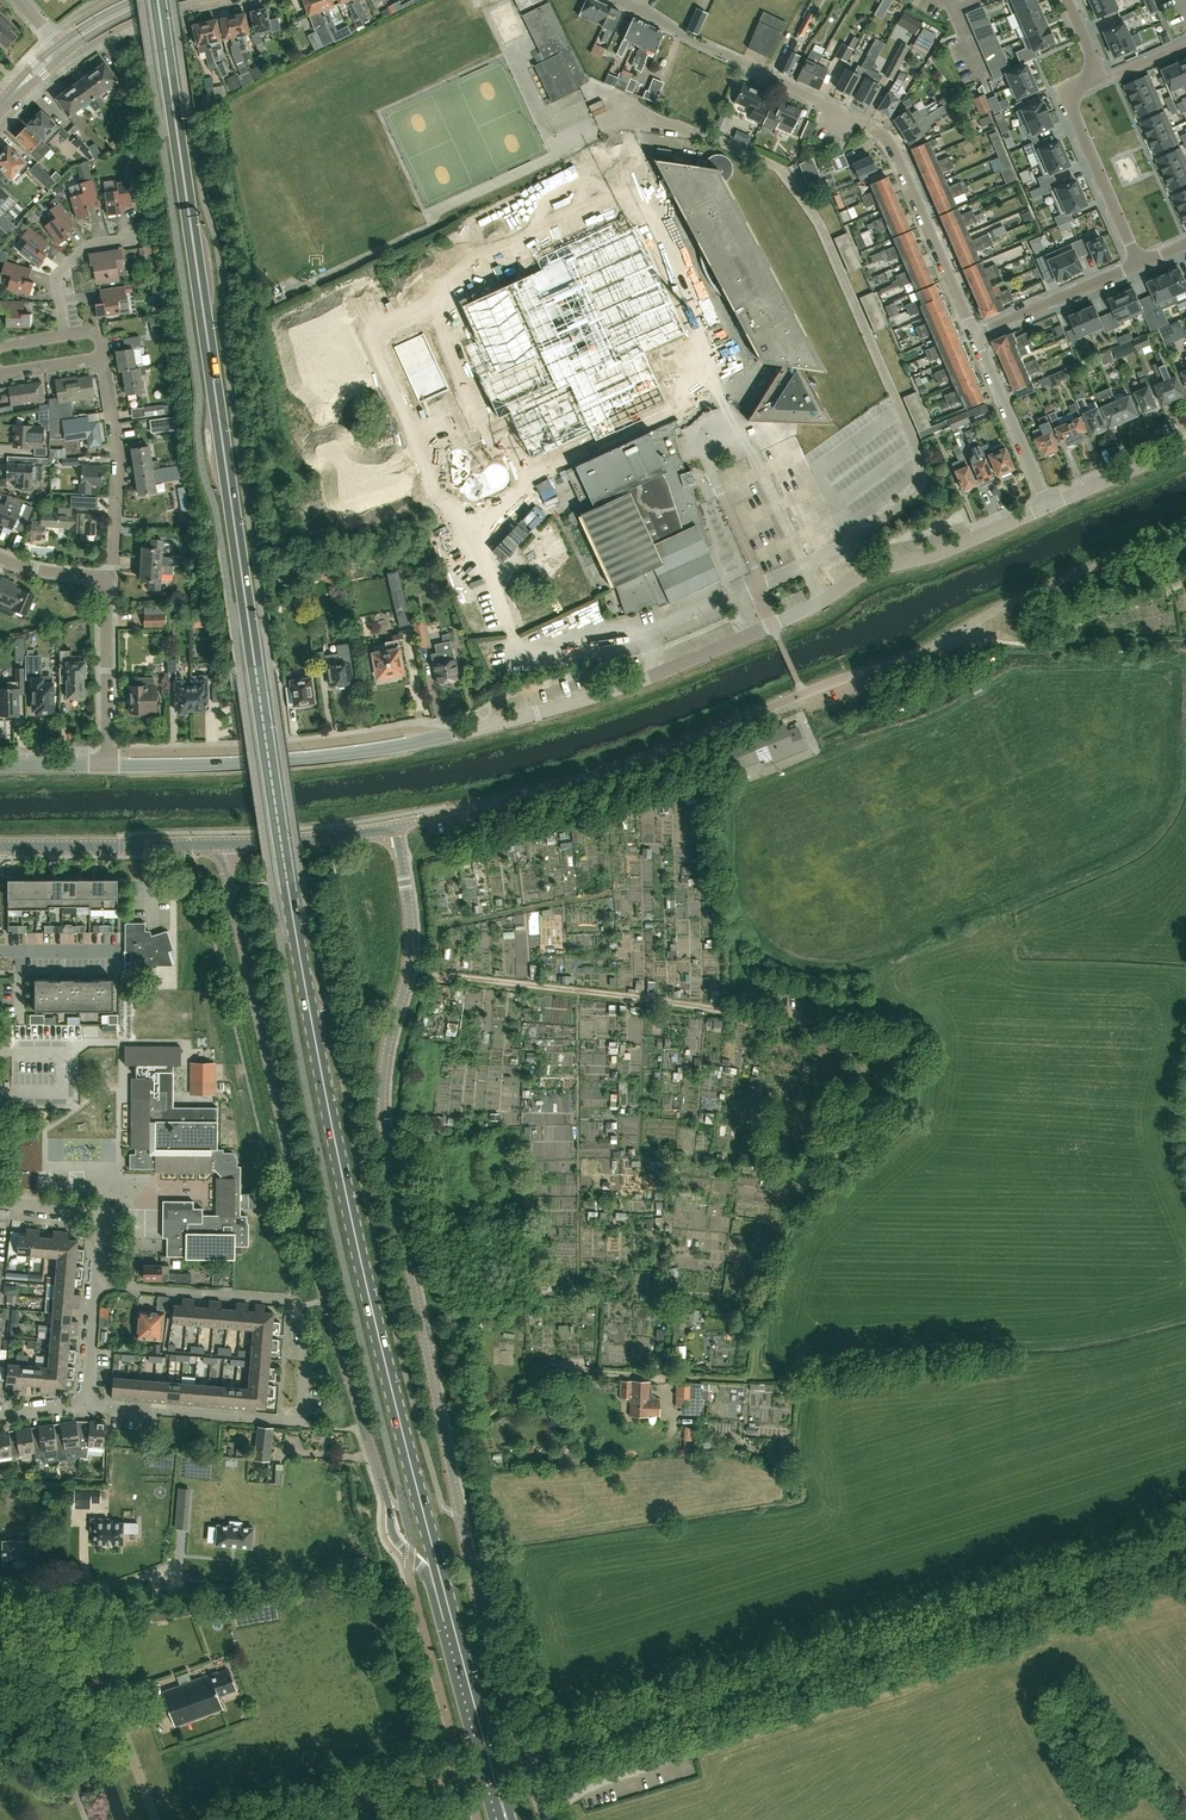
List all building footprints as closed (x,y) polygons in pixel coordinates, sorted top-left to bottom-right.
[(309,14),(313,28),(323,46),(334,41),(326,25),(327,25),(318,0),(304,0),(306,7),(304,8),(306,14),(308,13),(309,14)] [(327,25),(330,24),(329,20),(332,19),(328,8),(334,6),(332,0),(318,0),(327,25)] [(352,0),(339,0),(341,3),(345,1),(352,15),(351,15),(357,28),(364,25),(362,20),(352,0)] [(362,20),(367,17),(359,1),(361,0),(352,0),(362,20)] [(520,10),(541,0),(515,0),(520,10)] [(593,21),(601,3),(595,0),(586,0),(579,15),(593,21)] [(878,7),(886,11),(892,0),(882,0),(878,7)] [(1017,12),(1014,13),(1038,3),(1037,0),(1011,0),(1017,12)] [(1115,0),(1105,0),(1092,6),(1095,13),(1097,12),(1099,17),(1119,9),(1115,0)] [(549,2),(522,15),(545,60),(534,65),(548,93),(552,91),(557,100),(577,90),(575,87),(579,85),(588,81),(549,2)] [(1154,2),(1147,5),(1151,14),(1158,11),(1154,2)] [(593,21),(603,26),(611,7),(601,3),(593,21)] [(1038,3),(1014,13),(1019,26),(1043,16),(1040,9),(1039,9),(1037,4),(1038,4),(1038,3)] [(621,12),(611,7),(603,26),(607,28),(602,40),(607,43),(621,12)] [(252,35),(255,44),(262,42),(260,34),(263,33),(262,31),(270,29),(271,32),(281,30),(278,18),(269,20),(266,9),(252,12),(257,34),(252,35)] [(698,34),(707,13),(697,9),(687,29),(698,34)] [(16,36),(11,30),(14,27),(5,19),(7,17),(0,11),(0,39),(7,46),(8,44),(9,46),(16,39),(15,37),(16,36)] [(764,11),(761,15),(760,17),(748,48),(767,57),(786,22),(764,11)] [(815,15),(808,12),(797,33),(804,36),(815,15)] [(238,16),(234,17),(241,52),(245,61),(251,59),(247,50),(247,48),(244,35),(249,34),(245,15),(244,15),(242,13),(239,14),(238,16)] [(898,23),(915,34),(921,23),(904,13),(898,23)] [(223,19),(222,20),(226,39),(231,38),(233,45),(231,49),(233,55),(238,68),(247,65),(245,61),(241,52),(234,17),(230,18),(228,16),(224,17),(223,19)] [(972,29),(986,23),(983,16),(969,22),(972,29)] [(1043,16),(1019,26),(1020,26),(1022,25),(1027,37),(1022,39),(1049,28),(1049,27),(1047,28),(1045,23),(1046,23),(1043,16)] [(629,41),(634,43),(643,23),(633,18),(616,54),(622,56),(629,41)] [(208,23),(205,23),(213,58),(215,62),(220,61),(218,51),(223,50),(221,40),(216,21),(215,21),(214,19),(209,20),(208,23)] [(216,68),(215,62),(213,58),(205,23),(201,24),(199,22),(195,23),(195,26),(193,26),(196,38),(194,39),(195,45),(197,44),(199,54),(205,53),(209,69),(216,68)] [(636,67),(653,27),(643,23),(634,43),(640,46),(631,65),(636,67)] [(989,30),(986,23),(972,29),(975,35),(989,30)] [(1105,32),(1110,44),(1130,35),(1125,23),(1105,32)] [(663,32),(653,27),(636,67),(635,68),(641,71),(645,61),(644,61),(649,50),(655,53),(663,32)] [(1049,28),(1022,39),(1026,48),(1016,52),(1021,63),(1037,56),(1034,50),(1040,47),(1040,48),(1046,45),(1053,42),(1051,38),(1053,37),(1049,28)] [(332,37),(334,41),(334,42),(343,38),(339,30),(337,31),(330,34),(332,37)] [(1164,44),(1171,41),(1168,32),(1161,35),(1164,44)] [(918,37),(931,44),(933,41),(920,33),(918,37)] [(1136,48),(1130,35),(1110,44),(1109,44),(1113,54),(1114,53),(1116,57),(1136,48)] [(789,52),(780,72),(791,77),(800,56),(795,54),(799,44),(794,42),(789,52)] [(892,78),(895,71),(908,47),(901,43),(885,75),(892,78)] [(846,61),(852,48),(842,44),(836,57),(846,61)] [(602,49),(594,46),(591,45),(588,52),(598,57),(602,49)] [(865,79),(871,68),(880,50),(872,45),(860,67),(857,65),(853,73),(846,69),(836,88),(848,95),(858,76),(865,79)] [(982,51),(985,58),(999,52),(996,45),(982,51)] [(797,80),(808,85),(817,64),(823,55),(811,50),(806,59),(797,80)] [(1002,58),(999,52),(985,58),(988,64),(1002,58)] [(831,61),(822,57),(823,55),(817,64),(808,85),(818,89),(831,61)] [(122,58),(115,62),(122,75),(123,75),(129,71),(130,71),(122,58)] [(1185,84),(1185,60),(1177,64),(1176,63),(1185,85),(1185,84)] [(98,66),(92,70),(105,89),(112,84),(119,92),(125,88),(114,74),(113,74),(105,63),(102,65),(99,67),(98,66)] [(1169,68),(1163,70),(1166,76),(1169,82),(1172,90),(1185,85),(1176,63),(1169,66),(1169,68)] [(1028,70),(1026,65),(1011,71),(1008,73),(1005,66),(991,72),(994,79),(1006,74),(1011,86),(1033,77),(1029,69),(1028,70)] [(871,68),(865,79),(854,98),(868,106),(879,86),(876,85),(880,78),(878,71),(871,68)] [(86,76),(81,80),(100,106),(105,103),(98,94),(105,89),(92,70),(85,75),(86,76)] [(893,97),(902,82),(906,75),(900,72),(878,109),(889,116),(898,100),(893,97)] [(614,86),(615,86),(624,91),(625,89),(626,89),(631,78),(620,73),(614,86)] [(226,79),(231,91),(241,87),(236,75),(226,79)] [(251,75),(240,81),(244,87),(255,82),(251,75)] [(1149,75),(1125,85),(1132,101),(1156,90),(1149,75)] [(1169,82),(1166,76),(1160,79),(1162,85),(1169,82)] [(1033,77),(1011,86),(1016,98),(1036,90),(1034,85),(1036,84),(1033,77)] [(636,81),(631,78),(626,89),(631,92),(636,81)] [(653,79),(648,91),(646,90),(643,97),(655,102),(663,83),(653,79)] [(75,83),(68,88),(82,106),(89,101),(95,110),(100,106),(81,80),(76,84),(75,83)] [(764,93),(744,84),(736,101),(754,110),(750,118),(760,123),(766,110),(758,106),(764,93)] [(213,87),(206,88),(207,101),(214,101),(215,100),(215,98),(213,87)] [(82,106),(68,88),(62,92),(62,93),(60,95),(57,98),(65,109),(76,124),(81,120),(75,111),(82,106)] [(1156,90),(1132,101),(1139,116),(1163,106),(1156,90)] [(991,109),(984,94),(973,99),(980,114),(991,109)] [(988,99),(988,100),(994,113),(1001,110),(995,96),(988,99)] [(959,101),(956,97),(942,105),(945,110),(959,101)] [(1166,99),(1169,106),(1174,104),(1171,97),(1166,99)] [(589,106),(592,111),(605,105),(602,99),(589,106)] [(908,110),(893,119),(901,131),(916,122),(920,120),(929,114),(942,106),(941,105),(937,99),(925,108),(919,111),(917,109),(910,114),(908,110)] [(1027,122),(1047,114),(1048,113),(1044,104),(1043,104),(1041,101),(1024,108),(1021,101),(1016,103),(1019,111),(1016,112),(1022,125),(1027,122)] [(777,114),(769,110),(763,123),(775,129),(776,127),(791,133),(793,128),(801,111),(782,102),(777,114)] [(1178,112),(1174,104),(1169,106),(1173,114),(1178,112)] [(65,139),(70,134),(60,125),(58,127),(41,111),(38,114),(39,114),(35,118),(34,117),(29,122),(30,123),(29,124),(45,139),(51,132),(55,136),(58,132),(65,139)] [(994,116),(996,121),(1004,118),(1002,112),(994,116)] [(1142,122),(1148,137),(1172,127),(1165,112),(1142,122)] [(714,126),(717,127),(721,129),(727,117),(719,113),(714,126)] [(916,122),(901,131),(909,143),(923,134),(931,129),(927,124),(933,120),(929,114),(920,120),(916,122)] [(1024,147),(1038,141),(1035,133),(1052,126),(1047,114),(1027,122),(1032,134),(1030,135),(1033,143),(1024,146),(1024,147)] [(978,120),(981,126),(992,122),(989,115),(978,120)] [(807,140),(815,123),(808,120),(800,138),(807,140)] [(131,126),(120,134),(124,140),(135,132),(131,126)] [(1179,143),(1172,127),(1148,137),(1155,153),(1179,143)] [(24,130),(23,128),(17,135),(18,136),(17,137),(32,152),(31,154),(38,161),(44,155),(42,153),(49,146),(41,139),(39,141),(26,128),(24,130)] [(741,130),(737,138),(749,144),(753,136),(741,130)] [(989,134),(993,144),(1000,140),(996,131),(989,134)] [(119,137),(109,144),(113,150),(123,142),(119,137)] [(917,161),(934,154),(931,147),(937,144),(935,138),(911,148),(917,161)] [(1000,140),(993,144),(998,157),(1006,153),(1000,140)] [(1033,152),(1039,164),(1065,153),(1064,150),(1063,151),(1058,140),(1041,148),(1038,141),(1024,147),(1027,154),(1033,152)] [(90,161),(94,158),(91,150),(89,146),(84,142),(78,148),(90,161)] [(89,146),(91,150),(94,158),(102,155),(96,143),(89,146)] [(30,167),(8,146),(0,155),(0,173),(1,173),(4,170),(11,177),(19,170),(23,174),(30,167)] [(1185,165),(1185,159),(1181,148),(1157,159),(1164,174),(1185,165)] [(1006,153),(998,157),(1003,168),(1000,170),(1000,171),(1011,166),(1006,153)] [(1041,186),(1055,180),(1052,172),(1069,165),(1067,160),(1068,159),(1065,153),(1039,164),(1044,175),(1038,178),(1041,186)] [(830,160),(834,171),(848,165),(843,154),(830,160)] [(949,156),(937,161),(934,154),(917,161),(922,174),(952,162),(949,156)] [(858,177),(876,169),(870,156),(852,163),(858,177)] [(822,181),(818,171),(812,158),(799,164),(809,187),(822,181)] [(89,209),(101,205),(87,162),(81,164),(86,181),(80,182),(83,192),(71,196),(78,219),(90,215),(89,209)] [(928,187),(945,179),(942,172),(954,167),(952,162),(922,174),(928,187)] [(30,171),(49,189),(56,181),(37,164),(30,171)] [(1164,174),(1171,190),(1185,183),(1185,165),(1164,174)] [(1000,171),(1006,184),(1017,179),(1011,166),(1000,171)] [(863,202),(892,189),(887,176),(869,184),(872,192),(861,197),(863,202)] [(933,200),(963,187),(960,181),(948,186),(945,179),(928,187),(933,200)] [(117,182),(118,190),(105,191),(108,215),(121,213),(121,207),(132,205),(129,180),(117,182)] [(1050,191),(1056,203),(1081,193),(1075,180),(1058,187),(1055,180),(1041,186),(1045,194),(1050,191)] [(939,213),(957,205),(953,198),(969,191),(967,185),(963,187),(933,200),(939,213)] [(2,240),(3,240),(8,234),(15,226),(3,214),(6,210),(0,205),(9,196),(0,187),(0,237),(2,240)] [(892,189),(863,202),(866,208),(877,203),(880,210),(898,202),(892,189)] [(1014,189),(1002,192),(1004,199),(1016,196),(1014,189)] [(1180,211),(1185,209),(1185,190),(1173,196),(1180,211)] [(1081,193),(1056,203),(1061,215),(1055,217),(1058,225),(1072,219),(1069,212),(1086,204),(1084,199),(1085,199),(1083,192),(1081,193)] [(836,196),(841,209),(847,207),(842,193),(836,196)] [(76,224),(56,197),(52,200),(55,205),(50,209),(56,217),(46,225),(59,244),(70,236),(66,231),(76,224)] [(898,202),(880,210),(883,217),(872,222),(874,228),(904,215),(898,202)] [(846,222),(860,217),(857,207),(843,212),(846,222)] [(945,228),(975,215),(972,209),(961,214),(957,207),(940,215),(945,228)] [(1034,220),(1031,211),(1024,214),(1027,222),(1034,220)] [(39,213),(30,217),(34,225),(43,221),(39,213)] [(904,215),(874,228),(877,233),(888,228),(892,236),(909,228),(904,215)] [(951,241),(969,233),(966,226),(977,220),(975,215),(945,228),(951,241)] [(49,242),(24,223),(20,228),(25,231),(22,236),(28,241),(20,252),(39,266),(47,256),(42,252),(49,242)] [(519,277),(460,304),(476,339),(463,345),(497,419),(509,413),(530,459),(589,431),(593,439),(613,429),(603,408),(657,383),(642,351),(684,332),(634,226),(616,234),(611,223),(515,268),(519,277)] [(884,250),(886,256),(916,243),(910,230),(893,238),(896,245),(884,250)] [(837,245),(851,239),(848,232),(834,238),(837,245)] [(956,254),(991,238),(988,232),(972,240),(969,233),(951,241),(956,254)] [(866,246),(861,233),(854,236),(859,249),(866,246)] [(1078,241),(1084,255),(1091,251),(1096,263),(1102,261),(1103,262),(1110,259),(1101,237),(1088,243),(1085,237),(1078,241)] [(646,243),(651,255),(652,255),(661,276),(671,271),(666,259),(676,255),(672,244),(661,249),(656,238),(646,243)] [(977,251),(993,243),(991,238),(956,254),(962,266),(980,258),(977,251)] [(840,252),(854,246),(851,239),(837,245),(840,252)] [(1070,244),(1058,250),(1070,276),(1070,275),(1081,270),(1076,258),(1084,255),(1078,241),(1070,244)] [(921,256),(916,243),(886,256),(889,262),(901,256),(904,264),(921,256)] [(159,244),(139,247),(141,255),(153,253),(153,250),(160,249),(159,244)] [(1006,253),(1009,260),(1028,252),(1025,245),(1006,253)] [(857,253),(854,246),(840,252),(843,259),(857,253)] [(124,266),(121,250),(90,255),(93,271),(95,271),(97,282),(118,279),(117,268),(124,266)] [(1063,279),(1070,276),(1058,250),(1060,255),(1048,260),(1046,254),(1037,259),(1043,272),(1052,268),(1057,280),(1063,278),(1063,279)] [(9,260),(9,251),(0,251),(0,259),(9,260)] [(846,266),(860,260),(857,253),(843,259),(846,266)] [(927,269),(921,256),(904,264),(907,271),(895,276),(898,281),(927,269)] [(849,273),(862,267),(863,267),(860,260),(846,266),(849,273)] [(31,269),(5,261),(1,272),(11,275),(7,288),(30,295),(34,282),(28,280),(31,269)] [(999,269),(997,264),(984,269),(981,261),(963,269),(969,282),(999,269)] [(381,263),(369,266),(371,272),(383,268),(381,263)] [(927,269),(898,281),(900,287),(912,282),(915,289),(932,282),(927,269)] [(974,295),(992,287),(990,280),(1001,275),(1001,274),(999,269),(969,282),(974,295)] [(1173,296),(1185,290),(1185,280),(1185,281),(1180,269),(1174,272),(1173,270),(1166,273),(1167,275),(1164,276),(1173,296)] [(1173,296),(1164,276),(1162,277),(1161,275),(1154,278),(1155,280),(1149,282),(1154,294),(1147,297),(1153,311),(1160,308),(1158,302),(1173,296)] [(102,302),(96,303),(98,316),(120,313),(121,314),(130,313),(128,298),(127,298),(126,293),(132,292),(131,284),(125,285),(100,289),(102,302)] [(916,292),(919,299),(905,305),(907,309),(938,296),(933,284),(916,292)] [(979,306),(1011,293),(1009,289),(995,294),(992,287),(974,295),(979,306)] [(1121,293),(1132,317),(1144,312),(1145,315),(1153,311),(1147,297),(1139,301),(1134,289),(1128,291),(1128,290),(1121,293)] [(283,291),(272,296),(275,302),(286,298),(283,291)] [(863,304),(876,299),(873,292),(860,297),(863,304)] [(1002,305),(1014,300),(1011,293),(979,306),(980,307),(978,307),(979,309),(978,311),(981,316),(982,316),(983,318),(1004,309),(1002,305)] [(1120,322),(1132,317),(1121,293),(1121,294),(1110,300),(1115,311),(1107,315),(1113,328),(1121,325),(1120,322)] [(907,309),(910,316),(922,311),(924,316),(946,306),(943,300),(941,301),(938,296),(907,309)] [(876,299),(863,304),(866,311),(879,306),(876,299)] [(0,301),(0,313),(7,313),(6,326),(30,326),(30,313),(24,313),(24,301),(0,301)] [(899,313),(894,302),(885,306),(890,318),(899,313)] [(879,306),(866,311),(869,318),(882,312),(879,306)] [(946,306),(924,316),(927,323),(915,328),(917,333),(948,319),(947,315),(949,314),(946,306)] [(1082,310),(1091,331),(1103,326),(1105,332),(1113,328),(1107,315),(1100,318),(1095,306),(1083,311),(1082,310)] [(1079,336),(1091,331),(1082,310),(1075,313),(1076,314),(1070,317),(1075,328),(1068,332),(1074,345),(1082,342),(1079,336)] [(885,319),(882,312),(869,318),(872,325),(885,319)] [(885,319),(872,325),(875,332),(887,327),(888,326),(885,319)] [(948,319),(917,333),(920,339),(931,334),(934,339),(956,330),(953,323),(951,324),(948,319)] [(1173,323),(1160,329),(1159,329),(1164,340),(1171,337),(1169,332),(1183,326),(1180,320),(1173,323)] [(1065,333),(1061,324),(1056,327),(1059,336),(1065,333)] [(956,330),(934,339),(936,345),(925,350),(927,356),(958,342),(957,338),(959,337),(956,330)] [(999,351),(1030,338),(1027,332),(1016,337),(1014,332),(993,341),(994,343),(993,344),(995,349),(997,350),(997,352),(999,351)] [(1136,348),(1138,348),(1150,343),(1147,335),(1133,341),(1136,348)] [(123,338),(125,346),(124,346),(125,349),(116,351),(119,371),(123,371),(136,368),(139,367),(144,367),(139,336),(123,338)] [(1004,364),(1022,356),(1029,353),(1025,345),(1032,343),(1030,338),(999,351),(1000,355),(1004,364)] [(958,342),(927,356),(930,361),(941,356),(944,362),(966,353),(962,346),(960,347),(958,342)] [(1130,354),(1126,343),(1112,348),(1117,359),(1130,354)] [(1159,363),(1174,399),(1178,398),(1179,399),(1183,397),(1183,395),(1185,394),(1177,376),(1172,378),(1160,351),(1155,353),(1159,363)] [(1104,365),(1114,361),(1111,352),(1100,357),(1104,365)] [(413,355),(402,358),(405,368),(427,361),(425,353),(413,357),(413,355)] [(966,353),(944,362),(946,368),(935,373),(937,379),(968,366),(966,360),(968,360),(966,353)] [(1009,376),(1039,363),(1037,357),(1025,363),(1022,356),(1004,364),(1009,376)] [(1087,373),(1095,370),(1091,361),(1084,364),(1087,373)] [(1039,363),(1009,376),(1015,389),(1033,382),(1030,374),(1042,369),(1039,363)] [(1156,385),(1164,403),(1165,403),(1167,404),(1171,403),(1171,400),(1174,399),(1159,363),(1153,365),(1155,369),(1161,383),(1156,385)] [(968,366),(937,379),(939,384),(951,379),(954,386),(976,376),(972,368),(970,369),(968,366)] [(139,367),(136,368),(123,371),(127,395),(144,392),(143,381),(141,381),(140,375),(146,374),(145,367),(144,367),(139,367)] [(1056,372),(1060,381),(1067,378),(1064,369),(1056,372)] [(914,379),(918,386),(923,384),(919,376),(914,379)] [(976,376),(954,386),(956,390),(944,395),(947,402),(978,389),(976,383),(978,382),(976,376)] [(1144,389),(1136,392),(1144,412),(1145,411),(1147,413),(1152,411),(1152,409),(1157,406),(1153,395),(1154,394),(1147,376),(1140,379),(1144,389)] [(57,380),(56,380),(59,397),(60,403),(69,402),(69,400),(93,396),(90,377),(65,381),(64,379),(57,380)] [(42,393),(44,393),(42,382),(9,387),(11,403),(20,401),(20,403),(37,400),(37,403),(44,402),(42,393)] [(1019,397),(1037,390),(1034,383),(1016,390),(1019,397)] [(1111,388),(1097,393),(1111,426),(1118,423),(1118,425),(1123,423),(1122,421),(1124,420),(1114,395),(1111,388)] [(963,400),(966,408),(983,400),(978,389),(947,402),(949,406),(963,400)] [(916,391),(903,397),(906,404),(919,399),(916,391)] [(1130,396),(1124,398),(1123,394),(1117,394),(1114,395),(1124,420),(1126,419),(1127,421),(1132,419),(1131,418),(1138,415),(1130,396)] [(58,397),(49,399),(49,410),(49,420),(62,418),(60,403),(59,397),(58,397)] [(1084,398),(1078,401),(1084,415),(1086,414),(1094,433),(1100,431),(1101,433),(1106,431),(1105,429),(1107,428),(1098,408),(1096,409),(1094,403),(1087,406),(1084,398)] [(922,405),(919,399),(906,404),(909,411),(922,405)] [(985,403),(965,411),(969,420),(988,411),(985,403)] [(1079,440),(1080,442),(1085,439),(1082,433),(1087,430),(1076,403),(1069,406),(1072,412),(1065,415),(1076,441),(1079,440)] [(163,405),(147,407),(148,415),(164,413),(163,405)] [(925,412),(922,405),(909,411),(912,418),(925,412)] [(969,421),(969,420),(965,411),(948,419),(950,425),(952,429),(969,421)] [(1065,415),(1059,417),(1056,411),(1049,414),(1061,442),(1066,440),(1069,446),(1074,444),(1074,442),(1076,441),(1065,415)] [(928,419),(925,412),(912,418),(915,425),(928,419)] [(1054,432),(1047,415),(1039,418),(1045,435),(1036,439),(1040,448),(1043,447),(1046,454),(1048,453),(1049,455),(1054,453),(1054,451),(1059,449),(1052,432),(1054,432)] [(88,423),(87,416),(63,420),(66,441),(88,437),(89,446),(101,444),(98,421),(88,423)] [(168,417),(149,420),(151,433),(170,430),(168,417)] [(931,426),(928,419),(915,425),(918,432),(931,426)] [(948,419),(931,426),(918,432),(921,440),(934,434),(934,433),(950,425),(948,419)] [(63,429),(62,420),(55,420),(56,429),(63,429)] [(575,466),(566,471),(581,503),(574,510),(574,512),(572,512),(569,515),(569,520),(573,523),(577,523),(581,527),(583,527),(611,587),(614,586),(614,587),(616,586),(623,606),(625,613),(650,605),(654,604),(657,603),(659,607),(669,602),(670,603),(671,602),(670,601),(719,578),(720,579),(721,579),(714,563),(707,547),(712,544),(704,528),(703,523),(696,502),(690,484),(693,483),(696,482),(692,470),(686,472),(683,461),(676,439),(672,428),(679,425),(677,420),(575,466)] [(32,427),(32,426),(18,425),(18,433),(15,433),(15,435),(14,437),(13,442),(14,445),(14,447),(31,448),(31,447),(35,447),(34,455),(46,456),(47,447),(42,447),(43,427),(32,427)] [(976,437),(969,440),(974,454),(973,454),(970,462),(975,473),(976,473),(980,483),(981,482),(982,485),(988,482),(987,480),(993,477),(985,459),(986,459),(985,457),(980,446),(976,437)] [(1005,450),(1004,449),(993,454),(988,443),(980,446),(985,457),(987,457),(990,463),(992,462),(997,475),(1000,473),(1001,476),(1011,471),(1010,469),(1013,468),(1008,457),(1010,456),(1007,449),(1005,450)] [(160,468),(160,467),(159,460),(152,461),(150,446),(132,449),(135,472),(160,468)] [(952,464),(963,490),(965,489),(965,491),(970,489),(970,487),(976,485),(960,446),(953,449),(959,462),(952,464)] [(43,466),(44,458),(19,457),(19,464),(7,463),(6,479),(16,480),(15,488),(31,489),(31,480),(32,480),(42,481),(43,466)] [(82,464),(81,483),(80,483),(79,493),(91,494),(92,484),(102,485),(103,467),(89,466),(89,465),(82,464)] [(141,497),(146,496),(146,493),(156,492),(154,476),(161,475),(160,468),(135,472),(139,495),(140,494),(141,497)] [(33,521),(31,542),(45,543),(46,526),(67,527),(67,528),(71,528),(71,537),(83,538),(84,522),(86,522),(85,534),(97,535),(97,523),(97,522),(101,522),(101,515),(98,515),(98,514),(73,513),(74,509),(81,510),(81,496),(71,496),(71,509),(59,508),(59,512),(59,513),(42,513),(42,521),(33,521)] [(12,529),(14,525),(16,526),(15,528),(23,531),(33,507),(23,503),(21,506),(12,502),(10,508),(0,504),(0,524),(12,529)] [(143,547),(142,564),(174,566),(184,566),(184,557),(173,556),(173,558),(162,557),(163,540),(153,540),(152,548),(143,547)] [(173,575),(174,566),(142,564),(141,580),(150,581),(149,589),(159,590),(160,574),(173,575)] [(13,611),(14,609),(27,614),(35,596),(15,587),(16,584),(3,578),(0,584),(0,605),(2,606),(0,609),(0,612),(11,617),(13,611)] [(403,588),(391,591),(400,627),(411,624),(403,588)] [(192,604),(192,618),(207,618),(205,604),(192,604)] [(153,609),(144,609),(145,626),(165,625),(165,608),(153,609)] [(415,634),(426,632),(423,622),(413,624),(415,634)] [(375,654),(375,656),(373,656),(374,664),(376,664),(378,677),(381,677),(381,679),(401,676),(400,673),(402,673),(398,649),(400,649),(399,645),(395,646),(394,641),(385,642),(386,645),(374,647),(375,654)] [(435,644),(437,653),(431,654),(438,684),(440,683),(441,685),(445,684),(445,682),(459,679),(453,650),(451,641),(435,644)] [(324,650),(314,652),(317,668),(325,667),(328,685),(334,684),(337,684),(337,685),(339,686),(344,685),(346,683),(345,682),(352,681),(351,680),(353,679),(350,663),(351,663),(348,643),(336,645),(338,653),(325,655),(324,650)] [(60,650),(60,667),(68,667),(68,680),(66,680),(67,697),(83,697),(83,676),(85,676),(85,662),(72,662),(71,650),(60,650)] [(27,655),(25,655),(26,667),(26,676),(33,676),(33,677),(33,710),(36,710),(37,713),(42,713),(43,716),(45,717),(48,717),(50,715),(51,713),(53,713),(53,682),(40,682),(40,676),(40,667),(40,655),(33,655),(27,655)] [(168,658),(169,671),(176,671),(176,659),(168,658)] [(24,694),(24,668),(16,668),(17,681),(7,682),(7,688),(0,688),(0,716),(18,715),(18,694),(24,694)] [(283,671),(286,686),(292,685),(295,705),(314,702),(311,677),(296,679),(295,669),(283,671)] [(192,708),(191,686),(184,686),(184,680),(182,680),(182,675),(175,675),(176,708),(178,708),(179,712),(187,712),(187,708),(192,708)] [(191,677),(191,686),(192,708),(207,708),(208,706),(207,703),(207,675),(200,675),(200,676),(191,677)] [(142,685),(139,685),(128,685),(128,695),(131,695),(131,714),(134,714),(135,715),(137,715),(138,716),(139,716),(141,715),(142,715),(143,714),(143,713),(147,713),(147,712),(157,712),(157,706),(159,705),(159,694),(157,694),(157,686),(154,686),(153,678),(142,678),(142,685)] [(972,689),(974,694),(982,690),(980,685),(972,689)] [(733,771),(738,769),(763,758),(766,765),(801,750),(799,745),(804,743),(797,727),(784,733),(782,726),(724,750),(733,771)] [(748,783),(765,777),(762,769),(745,775),(748,783)] [(533,846),(558,844),(557,836),(533,837),(533,846)] [(559,846),(511,846),(511,859),(551,859),(551,858),(560,858),(559,846)] [(543,897),(568,896),(567,868),(551,868),(551,866),(543,867),(543,897)] [(8,879),(8,898),(8,910),(22,910),(22,879),(8,879)] [(35,879),(22,879),(22,910),(35,910),(35,879)] [(49,910),(49,879),(35,879),(35,910),(49,910)] [(49,910),(50,910),(50,907),(63,907),(63,879),(49,879),(49,910)] [(76,879),(63,879),(63,907),(77,907),(76,879)] [(90,909),(90,879),(76,879),(77,907),(89,907),(89,909),(90,909)] [(104,909),(104,879),(90,879),(90,909),(104,909)] [(118,879),(104,879),(104,909),(118,909),(118,879)] [(544,919),(554,918),(553,910),(543,910),(544,919)] [(126,924),(126,967),(126,974),(135,974),(135,967),(157,967),(157,965),(173,965),(168,951),(173,949),(167,931),(155,935),(152,936),(150,933),(145,934),(145,924),(126,924)] [(668,958),(678,958),(677,950),(667,951),(668,958)] [(534,978),(542,978),(542,965),(534,965),(534,978)] [(113,1010),(113,979),(99,979),(99,980),(49,980),(49,979),(35,979),(35,1010),(113,1010)] [(722,1002),(722,991),(714,990),(714,1002),(722,1002)] [(44,1014),(30,1014),(30,1024),(44,1024),(44,1014)] [(118,1024),(118,1014),(108,1014),(108,1024),(118,1024)] [(173,1062),(193,1061),(193,1043),(172,1044),(173,1062)] [(215,1093),(215,1083),(209,1083),(209,1075),(196,1075),(196,1083),(191,1083),(183,1083),(183,1090),(191,1090),(191,1093),(215,1093)] [(132,1096),(132,1132),(132,1148),(135,1148),(135,1154),(130,1154),(130,1168),(156,1168),(156,1172),(212,1172),(212,1169),(215,1170),(220,1175),(220,1178),(218,1178),(217,1215),(203,1215),(203,1208),(168,1207),(168,1217),(163,1217),(163,1237),(168,1237),(167,1256),(186,1256),(186,1258),(235,1259),(235,1246),(249,1246),(249,1223),(247,1223),(246,1216),(240,1216),(240,1166),(237,1166),(237,1157),(233,1152),(223,1152),(223,1149),(217,1149),(217,1121),(162,1121),(162,1110),(167,1110),(167,1091),(149,1090),(149,1096),(132,1096)] [(465,1174),(466,1180),(478,1178),(477,1172),(465,1174)] [(241,1193),(241,1207),(255,1207),(256,1193),(241,1193)] [(18,1238),(10,1237),(8,1253),(17,1254),(17,1259),(18,1261),(24,1261),(26,1260),(31,1260),(31,1255),(33,1229),(26,1229),(26,1236),(18,1235),(18,1238)] [(31,1255),(45,1256),(46,1237),(39,1236),(40,1229),(33,1229),(31,1255)] [(45,1256),(58,1257),(61,1230),(53,1230),(53,1237),(46,1237),(45,1256)] [(69,1231),(61,1230),(58,1257),(56,1284),(74,1286),(74,1278),(82,1278),(83,1266),(76,1266),(76,1260),(83,1261),(84,1249),(77,1248),(78,1240),(69,1239),(69,1231)] [(170,1265),(161,1265),(144,1265),(144,1279),(161,1279),(161,1280),(169,1280),(169,1279),(176,1279),(176,1282),(191,1282),(191,1273),(169,1273),(170,1265)] [(552,1287),(549,1271),(540,1272),(543,1289),(552,1287)] [(47,1297),(80,1300),(80,1293),(73,1293),(74,1286),(56,1284),(48,1284),(47,1297)] [(158,1296),(157,1309),(168,1309),(169,1298),(158,1296)] [(45,1311),(53,1312),(72,1313),(72,1307),(79,1307),(80,1300),(47,1297),(45,1311)] [(172,1323),(186,1324),(188,1299),(182,1298),(182,1305),(174,1305),(172,1323)] [(194,1306),(195,1299),(188,1299),(186,1324),(199,1325),(201,1307),(194,1306)] [(199,1325),(213,1326),(215,1301),(210,1301),(209,1307),(201,1307),(199,1325)] [(221,1309),(222,1302),(215,1301),(213,1326),(227,1327),(228,1309),(221,1309)] [(227,1327),(240,1328),(243,1303),(237,1303),(236,1310),(228,1309),(227,1327)] [(248,1311),(249,1304),(243,1303),(240,1328),(254,1330),(251,1358),(270,1360),(271,1351),(278,1352),(279,1340),(272,1339),(272,1334),(279,1334),(280,1322),(273,1322),(274,1313),(265,1312),(265,1305),(256,1305),(255,1311),(248,1311)] [(109,1307),(101,1307),(100,1307),(99,1325),(107,1326),(109,1307)] [(691,1321),(705,1322),(706,1309),(691,1309),(691,1321)] [(164,1312),(156,1311),(139,1310),(137,1338),(155,1339),(162,1340),(164,1312)] [(39,1324),(77,1328),(78,1320),(71,1320),(72,1313),(53,1312),(52,1325),(39,1324)] [(52,1331),(51,1339),(69,1341),(70,1334),(77,1334),(77,1328),(39,1324),(38,1331),(47,1332),(48,1330),(52,1331)] [(68,1348),(69,1341),(51,1339),(50,1354),(47,1392),(55,1393),(56,1386),(65,1387),(66,1378),(73,1379),(74,1367),(67,1366),(67,1361),(75,1361),(76,1349),(68,1348)] [(40,1349),(40,1340),(30,1341),(30,1350),(40,1349)] [(8,1363),(7,1365),(6,1382),(13,1383),(12,1389),(20,1390),(23,1354),(16,1354),(16,1364),(8,1363)] [(23,1354),(20,1390),(26,1391),(27,1384),(34,1384),(35,1366),(27,1365),(28,1355),(23,1354)] [(39,1392),(47,1392),(50,1354),(44,1354),(43,1366),(35,1366),(34,1384),(40,1385),(39,1392)] [(269,1368),(270,1360),(251,1358),(249,1389),(235,1388),(234,1408),(247,1410),(247,1411),(256,1412),(257,1405),(266,1406),(266,1397),(274,1398),(275,1386),(268,1385),(268,1380),(275,1381),(276,1369),(269,1368)] [(125,1399),(127,1379),(114,1377),(112,1398),(125,1399)] [(125,1399),(139,1400),(141,1380),(127,1379),(125,1399)] [(152,1402),(154,1381),(141,1380),(139,1400),(152,1402)] [(152,1402),(166,1403),(168,1382),(154,1381),(152,1402)] [(658,1400),(649,1400),(650,1385),(650,1382),(632,1381),(621,1381),(621,1398),(631,1398),(630,1416),(648,1417),(649,1415),(659,1416),(659,1400),(658,1400)] [(166,1403),(180,1404),(181,1383),(168,1382),(166,1403)] [(180,1404),(193,1405),(195,1385),(181,1383),(180,1404)] [(691,1407),(692,1383),(677,1383),(676,1406),(691,1407)] [(694,1384),(694,1414),(703,1414),(703,1400),(711,1400),(712,1385),(694,1384)] [(193,1405),(207,1406),(208,1386),(195,1385),(193,1405)] [(207,1406),(220,1407),(222,1387),(208,1386),(207,1406)] [(220,1407),(234,1408),(235,1388),(222,1387),(220,1407)] [(66,1451),(81,1448),(78,1432),(77,1423),(77,1420),(60,1423),(62,1435),(55,1436),(57,1449),(58,1456),(67,1455),(66,1451)] [(89,1449),(105,1450),(106,1421),(90,1421),(89,1429),(85,1429),(84,1429),(83,1424),(83,1423),(82,1423),(77,1423),(78,1432),(81,1448),(81,1449),(80,1458),(88,1458),(89,1449)] [(39,1438),(32,1439),(34,1452),(35,1458),(44,1457),(43,1451),(57,1449),(55,1436),(53,1424),(38,1426),(39,1438)] [(17,1441),(10,1442),(12,1455),(12,1458),(21,1457),(20,1454),(34,1452),(32,1439),(30,1427),(15,1430),(17,1441)] [(270,1460),(273,1428),(258,1427),(255,1459),(270,1460)] [(697,1439),(696,1427),(687,1428),(688,1439),(697,1439)] [(12,1455),(10,1442),(8,1430),(0,1432),(0,1457),(12,1455)] [(179,1488),(177,1513),(186,1514),(188,1489),(179,1488)] [(91,1501),(101,1501),(101,1490),(75,1489),(75,1506),(91,1507),(91,1501)] [(128,1533),(128,1523),(108,1522),(108,1519),(91,1518),(91,1526),(91,1533),(94,1533),(94,1543),(94,1544),(95,1544),(95,1543),(105,1544),(112,1544),(122,1544),(123,1544),(123,1543),(123,1533),(128,1533)] [(217,1527),(216,1542),(216,1543),(216,1544),(217,1545),(217,1544),(250,1547),(252,1548),(252,1546),(253,1529),(253,1528),(252,1528),(241,1527),(242,1522),(230,1521),(230,1526),(219,1525),(217,1525),(217,1526),(217,1527)] [(18,1533),(18,1539),(2,1540),(3,1565),(37,1563),(36,1538),(30,1539),(29,1532),(18,1533)] [(236,1689),(235,1685),(229,1670),(218,1674),(218,1672),(163,1691),(175,1726),(222,1709),(217,1696),(236,1689)] [(183,1684),(194,1680),(191,1673),(181,1677),(183,1684)] [(246,1699),(244,1709),(255,1712),(258,1702),(246,1699)]
